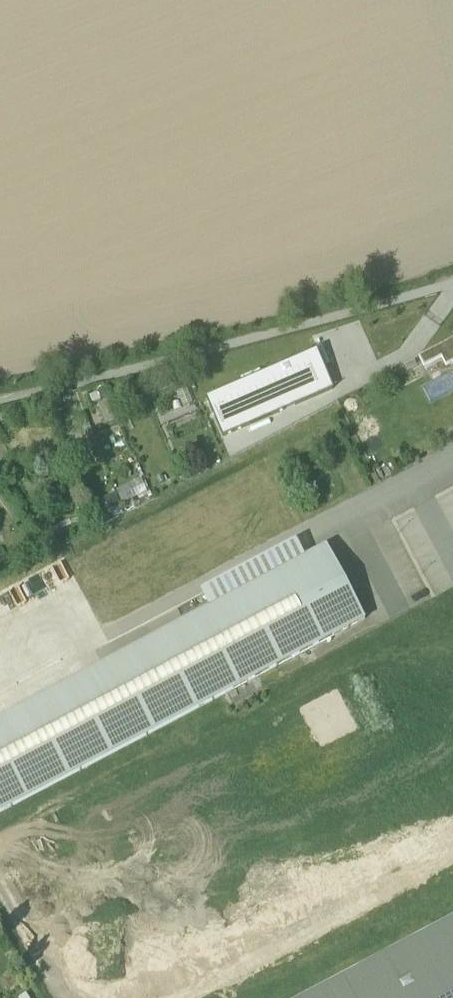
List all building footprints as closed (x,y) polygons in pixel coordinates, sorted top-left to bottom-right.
[(446,368),(452,365),(452,342),(437,350),(442,360),(446,368)] [(424,369),(442,360),(437,350),(419,359),(424,369)] [(206,400),(223,437),(333,389),(317,351),(206,400)] [(192,403),(186,388),(177,392),(183,407),(192,403)] [(115,419),(108,401),(98,405),(105,423),(115,419)] [(208,461),(202,449),(191,454),(197,466),(208,461)] [(141,479),(116,490),(122,504),(148,493),(141,479)] [(120,506),(115,493),(102,499),(108,511),(120,506)] [(287,563),(303,555),(296,543),(201,593),(210,610),(290,568),(287,563)] [(308,559),(290,568),(210,610),(0,721),(0,812),(365,621),(327,549),(308,559)] [(287,563),(290,568),(308,559),(305,554),(303,555),(287,563)] [(312,997),(452,997),(452,924),(312,997)]
